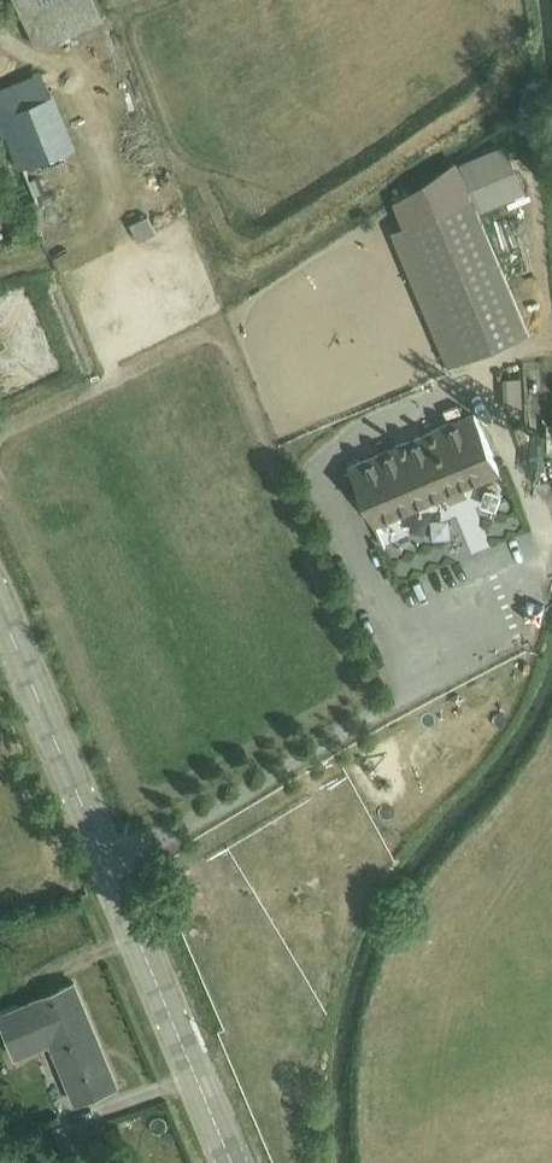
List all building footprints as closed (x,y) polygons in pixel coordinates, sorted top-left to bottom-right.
[(38,43),(106,15),(99,0),(20,0),(38,43)] [(7,131),(19,163),(77,140),(56,88),(52,89),(43,67),(0,84),(0,134),(7,131)] [(472,193),(391,228),(448,363),(530,329),(472,193)] [(149,211),(131,220),(139,237),(157,228),(149,211)] [(474,409),(347,461),(374,527),(448,496),(451,503),(469,496),(466,489),(501,474),(474,409)] [(0,1014),(0,1025),(15,1061),(49,1046),(74,1105),(117,1086),(116,1085),(114,1086),(100,1052),(102,1051),(74,983),(0,1014)]
